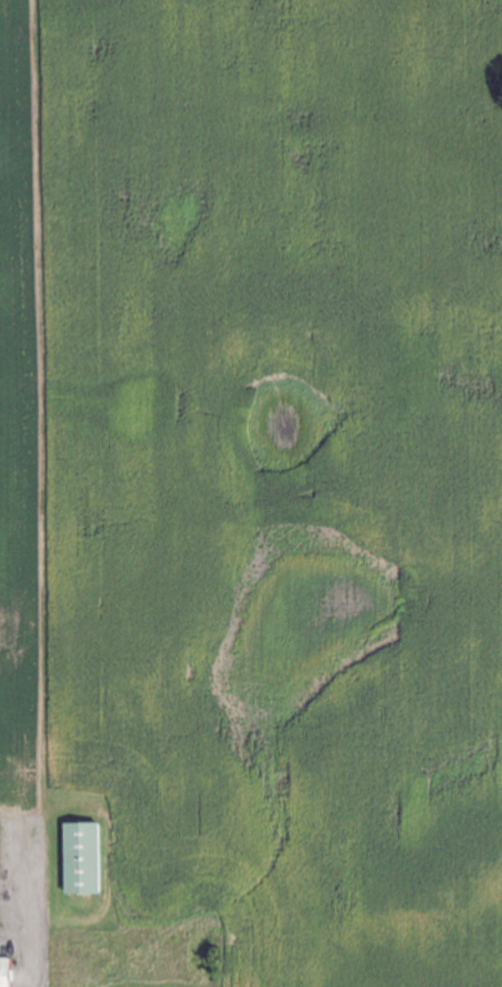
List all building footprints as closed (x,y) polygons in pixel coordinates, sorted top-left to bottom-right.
[(62,825),(97,824),(97,896),(62,897),(62,825)] [(10,958),(0,958),(0,986),(11,986),(10,958)]
